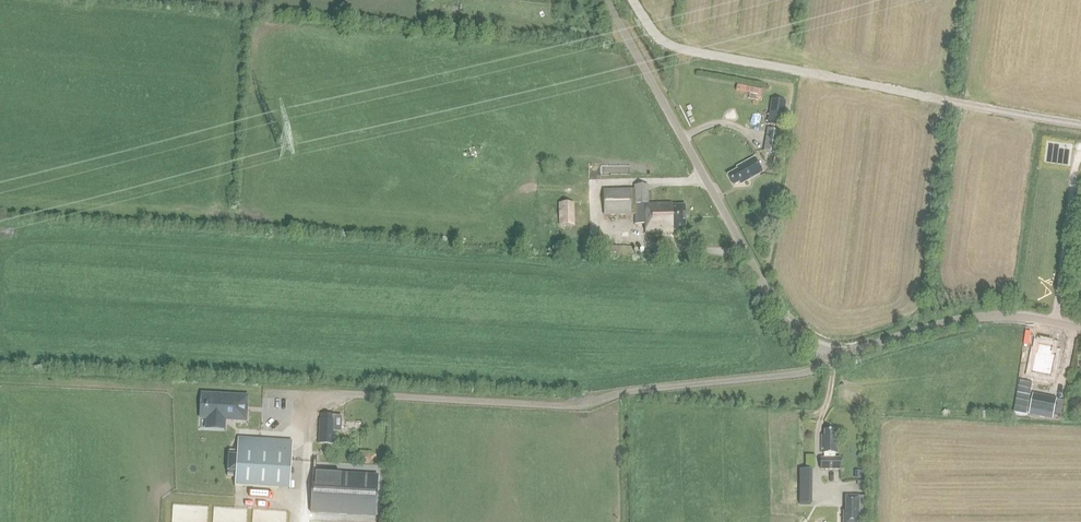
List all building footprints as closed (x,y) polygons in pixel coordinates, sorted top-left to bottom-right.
[(735,84),(734,92),(762,97),(764,90),(735,84)] [(786,101),(771,99),(767,123),(783,126),(786,101)] [(781,130),(767,128),(763,151),(777,153),(781,130)] [(754,157),(751,158),(738,166),(740,168),(729,174),(735,185),(743,181),(743,182),(763,171),(754,157)] [(634,213),(634,216),(634,224),(646,224),(646,233),(672,233),(672,231),(685,231),(685,216),(685,206),(673,206),(673,203),(649,204),(648,184),(634,184),(634,188),(603,188),(603,214),(634,213)] [(573,203),(560,204),(560,226),(574,225),(573,203)] [(633,246),(598,244),(598,254),(632,256),(633,246)] [(1039,348),(1034,370),(1054,374),(1058,353),(1057,353),(1059,344),(1045,341),(1044,349),(1039,348)] [(1033,383),(1020,380),(1014,413),(1027,415),(1033,383)] [(246,420),(247,397),(206,394),(205,411),(212,412),(211,425),(224,426),(224,419),(246,420)] [(1034,394),(1030,409),(1054,414),(1057,400),(1057,399),(1034,394)] [(1054,414),(1062,415),(1064,401),(1057,400),(1054,414)] [(319,430),(319,443),(334,444),(336,421),(336,416),(321,415),(320,420),(319,430)] [(823,458),(819,458),(819,470),(841,470),(841,458),(836,458),(836,453),(838,453),(837,442),(834,442),(834,429),(823,429),(823,435),(821,435),(821,442),(820,442),(820,453),(823,453),(823,458)] [(282,443),(282,441),(260,439),(260,450),(237,449),(237,451),(237,458),(236,477),(235,486),(289,489),(293,443),(282,443)] [(360,453),(360,461),(370,462),(370,453),(360,453)] [(227,477),(236,477),(237,458),(228,457),(227,477)] [(378,476),(313,473),(311,512),(376,516),(378,476)] [(858,496),(845,496),(845,511),(843,511),(842,521),(857,521),(858,496)]
